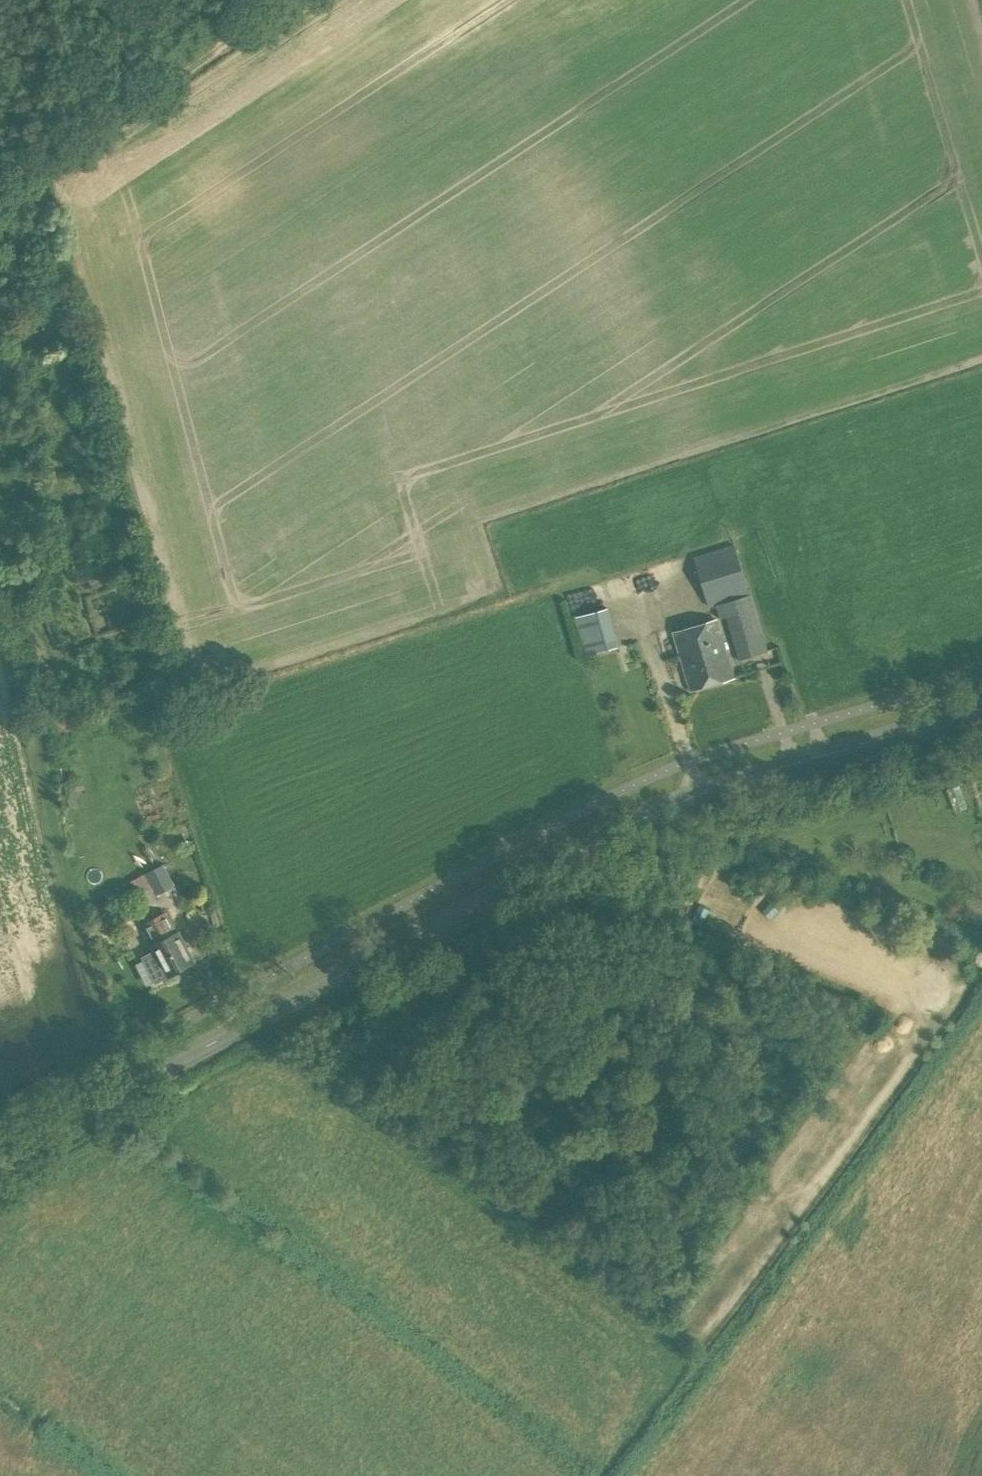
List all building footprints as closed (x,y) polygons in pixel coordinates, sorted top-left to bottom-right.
[(768,651),(734,544),(693,557),(709,608),(717,605),(720,619),(727,617),(740,660),(768,651)] [(586,656),(618,647),(607,608),(575,617),(586,656)] [(689,691),(733,677),(715,619),(672,632),(689,691)] [(153,828),(171,825),(168,812),(150,816),(153,828)] [(156,896),(176,885),(164,863),(131,882),(140,899),(154,891),(156,896)] [(142,956),(156,983),(196,963),(180,930),(177,931),(166,911),(142,923),(152,943),(150,944),(153,950),(142,956)]
